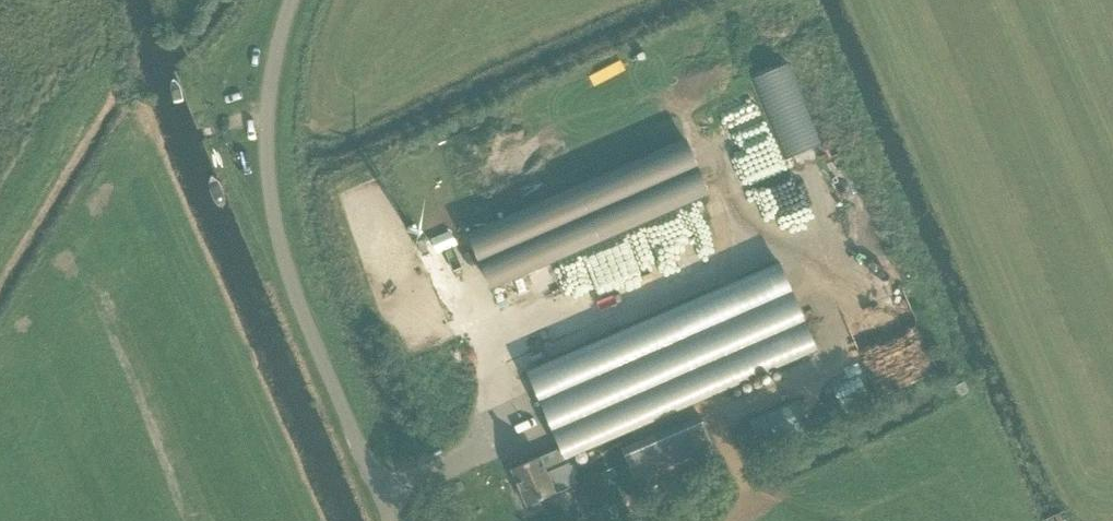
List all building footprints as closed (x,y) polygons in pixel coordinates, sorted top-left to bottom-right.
[(709,192),(687,142),(470,237),(492,287),(709,192)] [(752,203),(760,227),(782,220),(774,195),(752,203)] [(737,244),(725,247),(734,279),(752,274),(734,210),(710,216),(715,235),(733,230),(737,244)] [(614,257),(631,298),(694,272),(677,231),(614,257)] [(814,346),(780,266),(530,375),(562,448),(540,458),(540,457),(512,469),(528,506),(579,483),(566,455),(814,346)] [(528,350),(517,304),(458,318),(469,364),(528,350)] [(441,357),(416,367),(421,379),(446,369),(441,357)] [(773,386),(736,396),(740,411),(777,402),(773,386)] [(525,449),(550,440),(541,414),(515,424),(525,449)] [(714,446),(701,415),(623,450),(636,480),(714,446)]
